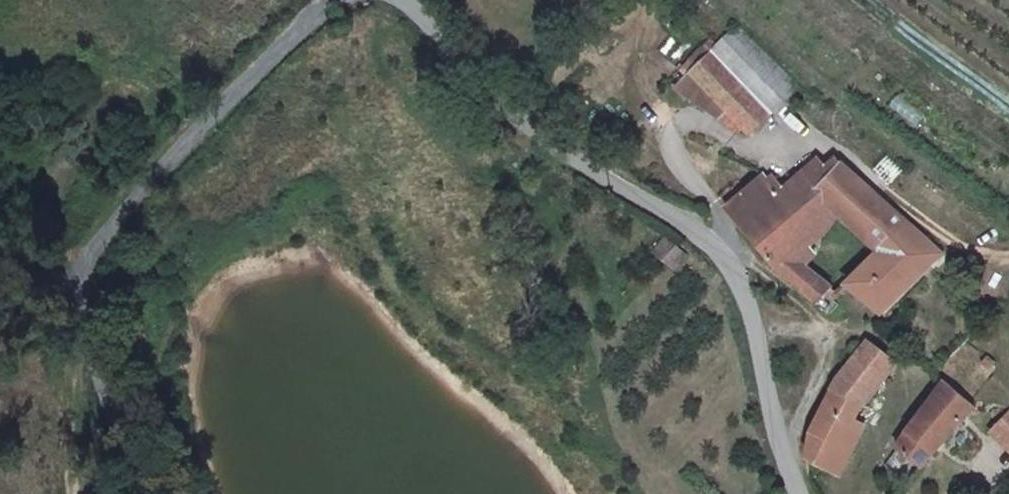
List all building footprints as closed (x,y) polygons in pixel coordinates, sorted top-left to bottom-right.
[(694,63),(688,69),(728,110),(719,119),(733,132),(740,126),(745,130),(794,83),(737,25),(710,45),(696,61),(694,63)] [(679,66),(685,72),(688,69),(694,63),(688,56),(679,66)] [(728,110),(688,69),(685,72),(673,83),(719,119),(728,110)] [(831,168),(815,155),(796,173),(839,211),(880,246),(909,218),(842,158),(831,168)] [(723,205),(750,240),(780,275),(805,294),(811,299),(826,279),(790,248),(826,224),(839,211),(796,173),(779,189),(760,172),(723,205)] [(878,311),(940,247),(909,218),(880,246),(846,279),(861,294),(878,311)] [(650,245),(669,263),(681,249),(663,232),(650,245)] [(865,336),(835,377),(862,398),(892,357),(865,336)] [(825,396),(817,418),(814,431),(809,458),(838,476),(861,428),(850,422),(862,398),(835,377),(825,396)] [(973,400),(940,377),(916,414),(948,435),(973,400)] [(985,432),(1008,454),(1008,406),(985,432)] [(948,435),(916,414),(894,447),(925,468),(929,462),(948,435)]
